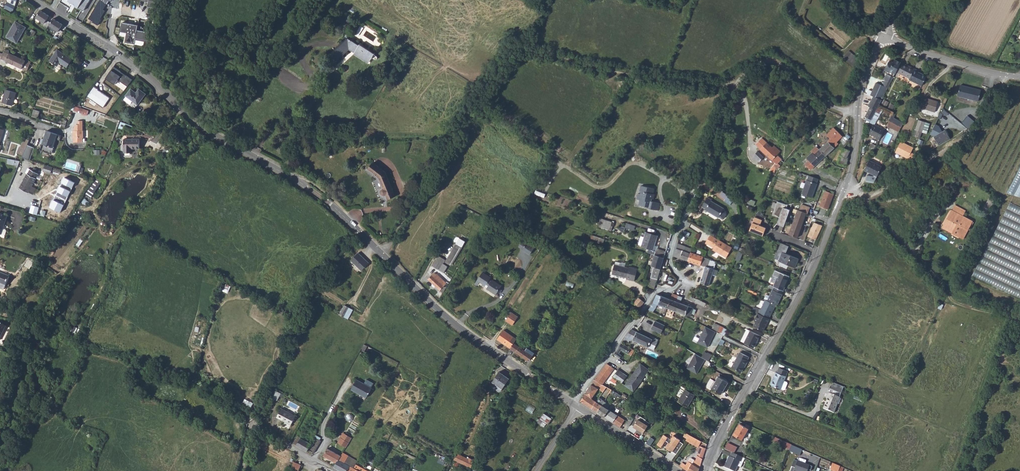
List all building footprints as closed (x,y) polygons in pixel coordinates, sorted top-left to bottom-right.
[(68,0),(67,1),(77,8),(77,9),(81,11),(89,0),(68,0)] [(101,0),(100,0),(89,18),(93,21),(93,22),(98,25),(101,19),(100,18),(105,10),(103,9),(107,4),(101,0)] [(7,2),(5,8),(13,12),(14,10),(15,10),(16,9),(15,8),(16,6),(9,3),(7,2)] [(313,5),(306,14),(309,16),(315,7),(313,5)] [(48,16),(40,10),(35,18),(44,23),(46,20),(48,16)] [(50,22),(48,25),(57,31),(62,24),(53,18),(50,22)] [(6,38),(16,44),(26,27),(15,21),(6,38)] [(139,25),(123,22),(121,31),(127,32),(125,42),(136,44),(137,38),(138,30),(139,25)] [(151,32),(138,30),(137,38),(150,40),(151,32)] [(354,51),(359,45),(346,38),(329,54),(335,60),(349,48),(354,51)] [(354,51),(354,53),(364,59),(366,54),(371,57),(374,59),(376,59),(377,58),(376,56),(373,54),(374,53),(359,44),(359,45),(354,51)] [(3,54),(1,59),(22,69),(27,71),(31,63),(9,54),(8,54),(9,52),(9,51),(8,50),(6,50),(5,51),(5,52),(3,52),(3,54)] [(57,50),(49,61),(56,66),(59,63),(66,68),(72,60),(57,50)] [(849,50),(843,57),(852,65),(858,58),(849,50)] [(889,62),(883,72),(893,77),(896,71),(901,62),(894,59),(892,63),(889,62)] [(896,71),(910,78),(914,70),(901,62),(896,71)] [(113,67),(105,78),(115,85),(118,80),(127,86),(132,80),(113,67)] [(918,70),(914,69),(914,70),(910,78),(909,79),(921,86),(926,76),(918,72),(918,70)] [(883,81),(889,83),(892,78),(886,75),(883,81)] [(865,119),(870,122),(872,118),(877,108),(878,106),(887,88),(876,83),(870,95),(872,96),(868,106),(869,106),(864,116),(866,117),(865,119)] [(960,85),(957,96),(978,101),(980,90),(960,85)] [(94,87),(87,97),(103,108),(110,98),(94,87)] [(5,90),(1,103),(11,106),(15,93),(5,90)] [(130,90),(125,96),(137,106),(145,95),(138,90),(135,94),(130,90)] [(922,108),(934,112),(938,102),(925,98),(922,108)] [(872,118),(875,119),(881,109),(877,108),(872,118)] [(967,115),(961,123),(969,128),(975,121),(967,115)] [(892,122),(901,127),(902,123),(894,119),(892,122)] [(926,121),(918,119),(915,130),(918,131),(922,132),(926,121)] [(82,121),(76,122),(77,125),(75,125),(73,129),(73,131),(72,132),(72,139),(73,139),(73,143),(83,143),(82,138),(83,138),(83,131),(82,131),(82,121)] [(886,125),(899,132),(901,127),(888,121),(886,125)] [(934,124),(926,121),(922,132),(927,134),(929,128),(932,129),(934,124)] [(876,138),(879,139),(884,130),(873,124),(869,133),(876,137),(876,138)] [(825,155),(838,143),(837,142),(842,137),(833,127),(826,134),(830,138),(819,149),(825,155)] [(951,138),(945,129),(933,136),(939,145),(951,138)] [(61,137),(47,132),(44,141),(41,140),(40,145),(42,145),(40,152),(50,155),(55,140),(57,141),(60,142),(61,137)] [(849,140),(844,136),(840,141),(845,145),(847,142),(849,140)] [(772,160),(775,163),(776,162),(778,163),(780,161),(781,159),(777,154),(780,151),(774,145),(772,147),(767,142),(762,137),(755,144),(760,149),(772,160)] [(16,153),(23,155),(27,145),(29,140),(24,138),(20,147),(19,147),(16,153)] [(123,139),(123,152),(130,152),(130,148),(138,148),(139,139),(123,139)] [(913,147),(900,141),(895,153),(908,158),(913,160),(915,154),(911,152),(913,147)] [(811,152),(806,157),(808,160),(804,163),(810,169),(825,155),(819,149),(816,146),(810,151),(811,152)] [(844,148),(839,156),(847,158),(850,151),(844,148)] [(753,156),(759,161),(763,157),(757,151),(753,156)] [(838,163),(846,165),(847,158),(839,156),(838,163)] [(881,167),(869,160),(865,169),(864,170),(876,176),(880,170),(881,167)] [(773,165),(776,169),(777,169),(782,163),(780,161),(778,163),(776,162),(775,163),(773,165)] [(385,172),(372,162),(367,169),(378,177),(382,188),(381,189),(380,190),(380,192),(380,193),(380,194),(381,195),(382,195),(384,195),(385,195),(387,199),(394,196),(385,172)] [(45,171),(53,173),(54,167),(47,165),(45,171)] [(1007,194),(1019,198),(1019,168),(1007,194)] [(27,175),(19,189),(28,194),(39,175),(30,171),(28,175),(27,175)] [(818,179),(808,175),(807,180),(806,179),(800,193),(811,197),(816,183),(818,179)] [(64,178),(59,186),(70,192),(74,183),(64,178)] [(91,198),(102,181),(97,178),(86,194),(91,198)] [(650,198),(654,199),(655,194),(654,194),(655,188),(642,185),(640,191),(642,191),(641,194),(639,194),(638,199),(641,200),(640,205),(648,206),(648,208),(655,209),(656,202),(652,201),(650,201),(650,198)] [(59,186),(55,195),(66,201),(70,192),(59,186)] [(825,190),(819,206),(828,210),(835,195),(825,190)] [(55,195),(49,208),(59,213),(66,201),(55,195)] [(733,199),(728,195),(725,198),(724,200),(730,204),(733,199)] [(705,209),(718,217),(722,219),(723,218),(726,213),(726,212),(722,210),(723,208),(710,200),(711,199),(707,197),(702,206),(705,209)] [(985,205),(983,209),(988,212),(995,201),(989,198),(985,205)] [(777,201),(772,214),(779,217),(776,223),(783,226),(789,209),(786,208),(787,204),(777,201)] [(1010,202),(973,275),(1019,298),(1019,207),(1010,202)] [(807,213),(809,207),(801,204),(800,208),(799,208),(798,208),(797,208),(797,209),(788,234),(797,237),(806,213),(807,213)] [(952,210),(950,210),(941,228),(963,239),(972,221),(962,215),(965,211),(954,205),(952,210)] [(749,230),(762,235),(765,228),(759,225),(761,220),(754,217),(749,230)] [(613,227),(614,222),(601,218),(598,226),(609,229),(610,226),(613,227)] [(808,236),(815,239),(818,234),(821,225),(814,222),(808,236)] [(641,246),(652,250),(654,245),(653,245),(656,235),(645,232),(644,237),(641,246)] [(730,245),(708,233),(703,241),(711,246),(712,247),(711,248),(723,256),(730,245)] [(604,239),(591,234),(589,239),(597,241),(597,242),(602,244),(604,239)] [(460,237),(446,260),(445,262),(452,266),(466,241),(460,237)] [(523,247),(530,252),(534,246),(527,241),(526,242),(523,239),(519,244),(523,247)] [(686,247),(677,243),(674,256),(688,261),(690,253),(685,251),(686,247)] [(785,253),(788,246),(781,243),(775,256),(774,256),(774,257),(774,258),(774,259),(775,259),(776,259),(776,258),(778,259),(778,260),(795,267),(798,258),(785,253)] [(663,258),(664,258),(666,252),(656,248),(655,251),(654,255),(663,258)] [(688,261),(700,265),(703,256),(690,252),(690,253),(688,261)] [(350,260),(361,270),(368,263),(358,253),(350,260)] [(433,266),(444,273),(448,266),(444,263),(445,262),(446,260),(439,255),(433,266)] [(660,269),(663,259),(663,258),(654,255),(650,265),(660,269)] [(708,267),(710,259),(706,258),(704,266),(705,266),(700,282),(709,285),(712,274),(715,275),(717,270),(708,267)] [(637,282),(640,271),(640,270),(633,268),(632,268),(621,265),(621,263),(615,261),(614,264),(613,264),(611,274),(630,278),(629,280),(637,282)] [(655,284),(660,269),(650,265),(649,272),(652,273),(649,282),(655,284)] [(774,283),(773,286),(774,286),(783,290),(789,276),(775,270),(773,275),(777,277),(774,283)] [(3,289),(5,288),(10,276),(0,272),(0,288),(3,289)] [(499,289),(501,286),(492,280),(491,281),(489,279),(490,277),(482,272),(474,284),(476,285),(479,282),(482,284),(481,284),(484,286),(485,284),(488,286),(486,288),(495,294),(496,292),(498,294),(500,290),(499,289)] [(436,295),(439,299),(448,283),(446,282),(445,282),(438,274),(435,274),(434,273),(427,279),(431,283),(430,285),(433,288),(435,287),(440,291),(440,292),(439,292),(436,295)] [(781,294),(783,290),(774,286),(770,296),(768,301),(777,305),(782,294),(781,294)] [(678,295),(672,293),(670,299),(666,308),(673,310),(677,301),(676,301),(678,295)] [(657,304),(666,308),(670,299),(660,295),(656,294),(653,302),(649,308),(651,308),(652,307),(655,308),(656,303),(657,303),(657,304)] [(644,302),(638,297),(634,303),(640,307),(644,302)] [(704,306),(705,302),(692,297),(691,300),(704,306)] [(769,318),(775,305),(768,301),(766,300),(761,309),(760,308),(759,309),(754,307),(752,310),(758,313),(769,318)] [(691,307),(680,302),(676,312),(685,315),(685,314),(688,315),(691,307)] [(345,304),(340,314),(349,319),(353,309),(345,304)] [(505,321),(512,325),(518,317),(511,312),(505,321)] [(767,323),(769,319),(769,318),(758,313),(754,320),(755,322),(753,326),(763,330),(765,326),(765,324),(766,323),(767,323)] [(651,329),(660,333),(664,325),(655,321),(651,329)] [(712,328),(719,331),(721,326),(714,323),(712,328)] [(715,331),(705,327),(697,342),(707,347),(709,344),(708,342),(709,341),(710,341),(715,331)] [(657,342),(658,339),(655,338),(654,340),(631,329),(624,339),(628,341),(629,340),(631,340),(631,339),(653,349),(657,342)] [(497,339),(510,348),(514,343),(516,339),(503,330),(497,339)] [(754,348),(759,335),(749,330),(744,343),(754,348)] [(527,352),(514,343),(510,348),(521,356),(521,358),(524,360),(525,359),(528,361),(530,359),(532,361),(536,354),(529,350),(527,352)] [(616,352),(616,351),(614,354),(619,358),(621,355),(619,353),(621,350),(627,354),(628,354),(631,356),(634,350),(622,343),(618,347),(618,348),(616,352)] [(704,351),(701,357),(705,359),(708,361),(712,354),(708,352),(707,353),(704,351)] [(739,352),(731,367),(740,372),(744,365),(745,366),(747,361),(746,361),(748,357),(739,352)] [(701,357),(695,353),(687,368),(697,373),(701,366),(700,366),(702,362),(703,362),(705,359),(701,357)] [(639,362),(624,385),(633,391),(647,368),(639,362)] [(602,384),(614,368),(606,363),(594,379),(602,384)] [(776,372),(771,385),(781,389),(788,372),(779,368),(777,372),(776,372)] [(626,376),(618,370),(612,377),(621,383),(626,376)] [(498,371),(492,381),(495,383),(502,388),(509,378),(498,371)] [(711,388),(721,394),(728,381),(718,376),(711,388)] [(351,389),(366,397),(371,388),(356,379),(351,389)] [(611,389),(602,384),(594,379),(591,384),(598,389),(599,387),(601,388),(608,395),(611,389)] [(502,388),(495,383),(493,386),(493,387),(498,391),(500,391),(502,388)] [(580,401),(591,408),(596,400),(595,399),(594,400),(591,398),(598,389),(591,384),(590,384),(584,394),(580,401)] [(677,401),(687,407),(695,394),(685,388),(684,390),(679,388),(675,396),(679,398),(677,401)] [(823,409),(834,413),(840,397),(828,393),(826,398),(827,399),(823,409)] [(596,412),(604,401),(601,399),(599,403),(598,402),(598,401),(597,400),(596,400),(591,408),(596,412)] [(609,405),(604,401),(596,412),(619,427),(624,419),(607,408),(609,405)] [(532,413),(535,408),(530,404),(526,410),(532,413)] [(276,416),(290,424),(295,415),(281,408),(276,416)] [(551,418),(543,412),(537,422),(540,424),(542,420),(546,423),(547,424),(551,418)] [(639,419),(634,426),(644,432),(648,425),(639,419)] [(732,435),(741,440),(748,428),(740,423),(732,435)] [(338,441),(345,446),(351,436),(343,431),(340,436),(341,436),(338,441)] [(676,453),(683,443),(678,440),(679,439),(673,435),(670,439),(671,439),(669,442),(665,440),(667,437),(663,434),(656,444),(660,447),(662,444),(676,453)] [(292,443),(306,451),(311,444),(297,435),(292,443)] [(697,446),(700,441),(689,435),(685,440),(697,446)] [(309,450),(314,452),(321,440),(316,437),(309,450)] [(779,445),(790,450),(791,445),(782,441),(779,445)] [(734,453),(739,455),(741,450),(736,448),(737,447),(728,443),(725,450),(734,454),(734,453)] [(799,455),(802,450),(791,445),(790,450),(789,451),(799,455)] [(705,448),(699,446),(695,460),(693,459),(692,462),(690,461),(690,462),(687,461),(685,464),(683,463),(680,466),(687,470),(698,470),(705,448)] [(323,455),(336,462),(340,455),(327,448),(323,455)] [(342,452),(340,455),(336,462),(333,467),(341,470),(351,470),(353,468),(353,467),(344,462),(348,455),(342,452)] [(453,459),(470,467),(474,459),(468,457),(468,458),(456,452),(453,459)] [(744,459),(731,453),(730,457),(728,457),(724,467),(732,470),(734,470),(737,466),(740,467),(744,459)] [(357,460),(348,455),(344,462),(353,467),(355,464),(357,460)] [(812,466),(794,460),(791,466),(794,468),(793,470),(807,470),(807,469),(810,470),(812,466)] [(840,466),(832,463),(829,469),(833,470),(838,470),(840,466)]
